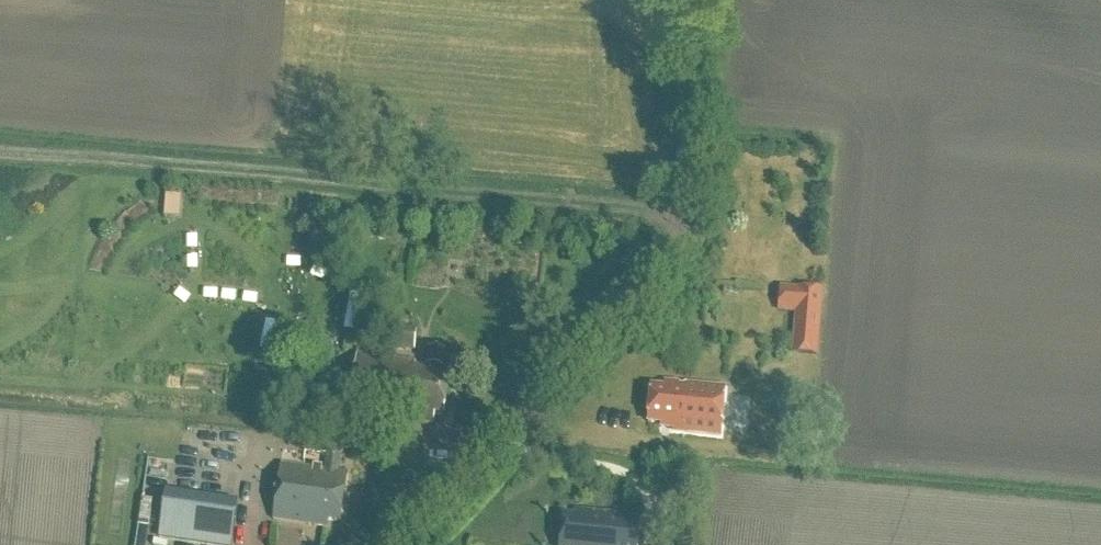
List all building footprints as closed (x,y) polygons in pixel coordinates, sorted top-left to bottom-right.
[(798,290),(792,355),(817,357),(822,292),(798,290)] [(420,335),(389,330),(386,352),(417,356),(420,335)] [(428,368),(445,369),(447,350),(430,348),(428,368)] [(350,415),(434,427),(436,419),(443,420),(448,383),(428,380),(430,373),(414,370),(415,366),(358,358),(350,415)] [(662,428),(662,432),(673,433),(673,436),(721,440),(725,391),(664,386),(664,393),(651,392),(648,427),(662,428)] [(282,465),(274,521),(326,528),(327,520),(338,522),(344,479),(336,478),(339,455),(329,453),(326,471),(282,465)] [(165,494),(159,538),(206,544),(233,544),(239,505),(165,494)] [(640,520),(576,514),(576,521),(562,520),(560,544),(638,544),(640,520)]
